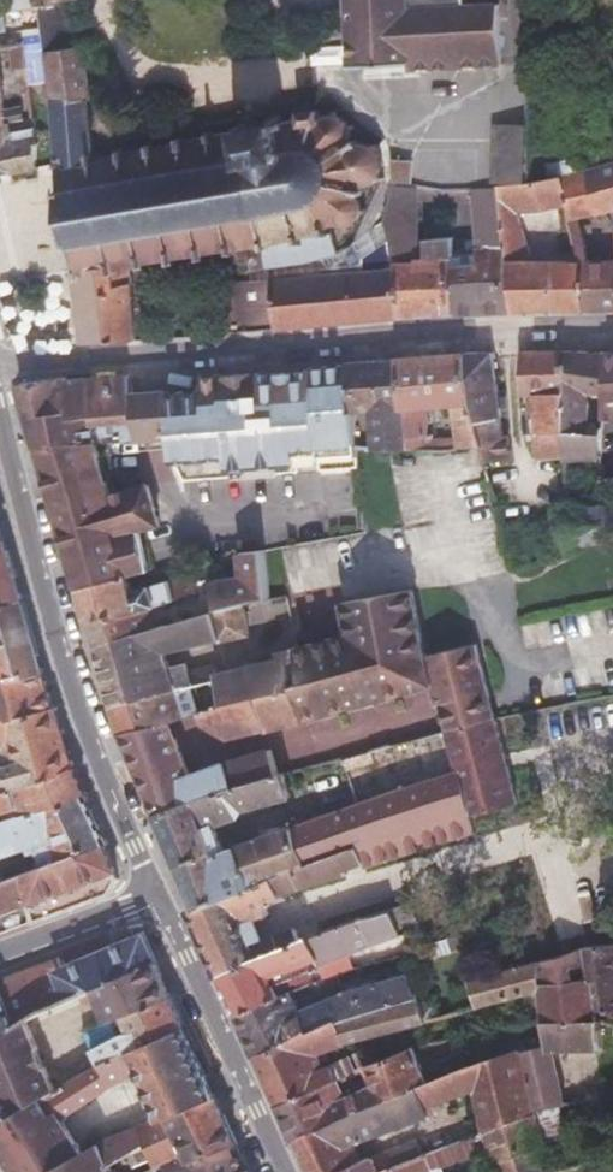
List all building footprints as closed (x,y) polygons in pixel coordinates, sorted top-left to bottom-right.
[(18,6),(40,4),(41,17),(73,12),(71,0),(17,0),(18,6)] [(351,66),(408,64),(409,70),(502,66),(500,6),(467,7),(467,0),(349,0),(351,66)] [(562,19),(571,18),(569,4),(574,4),(574,0),(560,0),(562,19)] [(45,41),(46,49),(78,44),(73,12),(41,17),(45,41)] [(30,71),(48,67),(46,49),(45,41),(26,42),(30,71)] [(26,42),(10,44),(14,68),(18,68),(19,79),(30,77),(30,71),(26,42)] [(48,67),(53,104),(90,98),(93,98),(85,44),(78,44),(46,49),(48,67)] [(54,163),(52,166),(54,169),(60,169),(63,190),(59,190),(57,191),(59,197),(62,199),(69,242),(64,243),(64,247),(64,249),(71,249),(75,270),(70,271),(70,276),(76,276),(80,274),(133,265),(143,263),(144,268),(149,268),(149,262),(154,260),(170,259),(171,265),(177,264),(176,257),(201,252),(203,258),(209,257),(208,251),(231,247),(232,252),(238,252),(238,246),(265,241),(271,241),(272,245),(266,247),(268,266),(298,266),(340,251),(338,229),(351,227),(351,222),(354,222),(354,219),(361,213),(364,214),(366,211),(363,208),(364,206),(364,200),(363,197),(362,195),(363,195),(365,193),(365,191),(363,190),(364,188),(369,188),(374,185),(378,182),(380,178),(384,179),(385,175),(383,174),(384,163),(382,156),(378,148),(380,146),(377,143),(375,145),(364,141),(359,141),(358,139),(350,140),(352,136),(355,132),(361,129),(358,125),(354,128),(346,120),(338,118),(339,112),(334,111),(331,115),(323,119),(321,110),(301,113),(302,118),(284,122),(282,116),(275,117),(276,123),(258,126),(258,122),(249,124),(249,128),(241,129),(216,135),(215,130),(209,131),(210,135),(186,140),(185,136),(179,136),(180,141),(156,145),(154,141),(150,142),(149,147),(127,150),(126,146),(120,148),(119,152),(96,155),(90,98),(53,104),(58,162),(54,163)] [(7,122),(6,122),(7,132),(37,127),(36,117),(7,122)] [(0,123),(0,174),(38,168),(38,144),(37,127),(7,132),(6,122),(0,123)] [(497,133),(498,186),(500,187),(531,181),(530,133),(497,133)] [(597,167),(601,190),(612,188),(612,163),(597,167)] [(395,168),(396,180),(404,181),(402,168),(395,168)] [(561,175),(568,212),(569,220),(596,212),(585,169),(578,170),(561,175)] [(504,247),(510,311),(515,311),(558,310),(584,311),(578,260),(532,261),(516,215),(557,207),(558,213),(568,212),(561,175),(531,181),(500,187),(498,186),(503,233),(504,247)] [(397,285),(401,318),(416,316),(456,314),(454,271),(453,253),(477,250),(504,247),(503,233),(462,239),(457,243),(442,243),(441,258),(416,260),(416,183),(404,181),(396,180),(395,182),(389,218),(387,223),(394,267),(397,285)] [(420,187),(420,204),(471,202),(470,186),(420,187)] [(238,252),(232,252),(234,262),(251,259),(253,267),(260,267),(268,266),(266,247),(265,241),(238,246),(238,252)] [(454,271),(456,314),(510,311),(504,247),(477,250),(479,269),(454,271)] [(155,268),(159,268),(171,266),(171,265),(170,259),(154,260),(155,268)] [(584,311),(612,311),(612,260),(578,260),(584,311)] [(133,265),(140,339),(168,337),(159,268),(155,268),(149,270),(149,268),(144,268),(143,263),(133,265)] [(80,274),(76,276),(86,343),(140,339),(133,265),(80,274)] [(234,281),(242,331),(263,330),(292,327),(401,318),(397,285),(394,267),(270,278),(259,277),(234,281)] [(564,390),(563,352),(520,351),(523,394),(536,392),(564,390)] [(481,443),(466,352),(401,358),(406,448),(432,448),(435,438),(428,432),(428,406),(452,403),(460,447),(482,446),(481,443)] [(497,380),(494,352),(466,352),(481,443),(500,440),(503,439),(500,418),(502,418),(499,399),(497,380)] [(603,391),(602,352),(563,352),(564,390),(565,451),(566,460),(592,457),(591,399),(589,391),(603,391)] [(612,352),(602,352),(603,391),(603,419),(612,418),(612,352)] [(406,448),(401,358),(349,363),(349,366),(349,369),(354,413),(371,412),(374,449),(406,448)] [(145,380),(144,368),(131,369),(132,381),(145,380)] [(132,381),(131,369),(110,373),(109,376),(110,396),(110,422),(134,419),(132,395),(132,387),(132,381)] [(354,413),(349,369),(312,372),(312,374),(260,378),(260,375),(204,379),(204,393),(170,395),(170,393),(132,395),(134,419),(138,418),(139,439),(142,481),(359,466),(358,450),(354,413)] [(110,396),(109,376),(89,377),(89,380),(91,398),(110,396)] [(91,398),(89,380),(68,381),(68,377),(21,383),(25,397),(31,417),(71,413),(72,420),(91,418),(92,425),(110,422),(110,396),(91,398)] [(565,451),(564,390),(536,392),(539,433),(541,454),(565,451)] [(71,413),(31,417),(35,430),(40,448),(104,443),(139,439),(138,418),(134,419),(110,422),(92,425),(91,418),(72,420),(71,413)] [(500,440),(481,443),(482,446),(492,488),(517,481),(510,456),(505,457),(500,440)] [(104,443),(40,448),(60,517),(70,551),(80,585),(116,580),(106,538),(138,530),(159,525),(148,487),(112,497),(101,459),(107,458),(104,443)] [(573,549),(612,538),(612,535),(608,503),(570,510),(572,536),(573,549)] [(9,550),(1,522),(0,523),(0,553),(9,550)] [(86,596),(92,624),(168,600),(197,590),(193,576),(133,591),(129,576),(149,570),(138,530),(106,538),(116,580),(80,585),(81,589),(84,589),(86,596)] [(550,556),(573,549),(572,536),(546,543),(550,556)] [(22,596),(9,550),(0,553),(0,603),(22,596)] [(242,602),(249,601),(270,599),(262,550),(240,553),(243,580),(227,582),(232,604),(242,602)] [(202,589),(208,611),(232,604),(227,582),(202,589)] [(377,605),(400,600),(408,598),(406,592),(377,598),(377,605)] [(43,671),(41,663),(22,596),(0,603),(0,681),(43,671)] [(344,645),(351,673),(415,658),(400,600),(377,605),(377,598),(337,607),(344,645)] [(400,600),(415,658),(421,657),(408,598),(400,600)] [(94,632),(98,645),(175,622),(168,600),(92,624),(94,632)] [(106,675),(115,706),(178,689),(198,684),(191,670),(187,664),(172,667),(167,652),(251,632),(242,602),(232,604),(208,611),(175,622),(98,645),(106,675)] [(290,658),(295,686),(351,673),(344,645),(290,658)] [(427,656),(433,680),(446,729),(496,716),(477,645),(427,656)] [(295,686),(302,718),(433,680),(427,656),(421,657),(415,658),(351,673),(295,686)] [(223,705),(295,686),(290,658),(287,658),(285,658),(231,671),(232,674),(215,679),(223,705)] [(191,670),(198,684),(202,683),(215,679),(232,674),(231,671),(227,660),(191,670)] [(54,708),(43,671),(0,681),(0,721),(54,708)] [(202,683),(209,708),(223,705),(215,679),(202,683)] [(209,708),(197,712),(198,718),(225,735),(257,727),(261,726),(263,729),(302,718),(295,686),(223,705),(209,708)] [(119,719),(124,735),(171,721),(186,715),(178,689),(115,706),(119,719)] [(4,750),(8,765),(0,767),(0,787),(2,787),(74,766),(66,737),(57,708),(54,708),(0,721),(0,751),(4,750)] [(496,716),(446,729),(456,770),(292,826),(306,865),(361,848),(469,813),(516,798),(518,798),(496,716)] [(139,771),(158,815),(279,774),(271,750),(229,759),(188,772),(171,721),(124,735),(131,753),(139,771)] [(86,793),(81,781),(74,766),(2,787),(0,787),(0,813),(19,808),(22,816),(86,793)] [(279,774),(158,815),(169,842),(208,829),(210,825),(216,823),(239,816),(244,808),(282,796),(290,794),(284,773),(279,774)] [(35,843),(43,865),(107,841),(97,820),(86,793),(22,816),(0,824),(0,856),(35,843)] [(469,813),(361,848),(366,866),(368,870),(478,836),(469,813)] [(208,829),(169,842),(175,855),(176,858),(216,845),(218,850),(227,848),(216,823),(210,825),(208,829)] [(216,845),(176,858),(196,905),(197,907),(306,865),(292,826),(227,848),(218,850),(216,845)] [(36,918),(110,890),(117,878),(108,858),(103,845),(107,843),(107,841),(43,865),(0,882),(0,913),(30,902),(36,918)] [(197,907),(196,905),(187,910),(203,945),(205,948),(218,977),(301,939),(297,927),(270,936),(267,926),(265,921),(278,917),(276,904),(293,900),(292,896),(352,877),(351,871),(366,866),(361,848),(306,865),(197,907)] [(36,918),(30,902),(0,913),(0,931),(36,918)] [(301,939),(218,977),(227,998),(235,1016),(292,993),(352,969),(404,953),(427,947),(412,902),(390,909),(301,939)] [(427,947),(404,953),(408,965),(500,937),(497,926),(427,947)] [(156,961),(144,935),(65,965),(58,955),(0,979),(0,986),(16,1022),(25,1018),(92,988),(156,961)] [(587,944),(596,1008),(612,1012),(612,941),(587,944)] [(469,978),(478,1005),(541,988),(544,1018),(598,1018),(596,1008),(587,944),(566,951),(546,958),(510,969),(469,978)] [(125,1013),(172,995),(156,961),(92,988),(105,1018),(107,1020),(114,1017),(125,1013)] [(292,993),(235,1016),(245,1036),(254,1057),(340,1019),(368,1011),(419,998),(411,972),(340,994),(300,1010),(292,993)] [(0,986),(0,1030),(16,1022),(0,986)] [(101,1064),(186,1026),(172,995),(125,1013),(131,1027),(118,1033),(115,1025),(117,1025),(114,1017),(107,1020),(105,1018),(83,1029),(95,1052),(97,1056),(101,1064)] [(340,1019),(254,1057),(265,1081),(277,1108),(337,1080),(363,1066),(357,1055),(334,1066),(332,1064),(324,1067),(316,1051),(357,1038),(426,1019),(419,998),(368,1011),(340,1019)] [(25,1018),(16,1022),(0,1030),(0,1098),(5,1109),(52,1080),(25,1018)] [(544,1018),(547,1043),(548,1044),(548,1049),(600,1047),(598,1018),(544,1018)] [(158,1117),(216,1095),(186,1026),(101,1064),(65,1082),(52,1091),(68,1116),(99,1095),(137,1072),(158,1117)] [(293,1140),(298,1142),(308,1171),(379,1171),(395,1165),(424,1154),(428,1153),(422,1136),(362,1159),(355,1143),(430,1114),(430,1111),(435,1109),(434,1102),(473,1089),(486,1132),(538,1112),(551,1108),(548,1049),(548,1044),(547,1043),(472,1063),(431,1078),(293,1140)] [(337,1080),(277,1108),(284,1122),(292,1139),(293,1140),(431,1078),(472,1063),(465,1049),(424,1067),(414,1045),(366,1064),(372,1085),(344,1097),(337,1080)] [(601,1097),(600,1047),(548,1049),(551,1108),(601,1097)] [(84,1062),(97,1056),(95,1052),(81,1059),(84,1062)] [(7,1119),(52,1091),(65,1082),(61,1076),(52,1080),(5,1109),(2,1111),(7,1119)] [(68,1116),(52,1091),(7,1119),(0,1124),(0,1137),(19,1171),(103,1171),(88,1149),(68,1116)] [(185,1162),(237,1144),(216,1095),(158,1117),(138,1126),(145,1143),(157,1167),(181,1154),(185,1162)] [(538,1112),(486,1132),(493,1161),(545,1142),(538,1112)] [(145,1143),(138,1126),(118,1135),(101,1143),(88,1149),(103,1171),(107,1171),(110,1171),(107,1166),(145,1143)] [(551,1170),(545,1142),(493,1161),(496,1169),(489,1171),(547,1171),(551,1170)] [(248,1171),(237,1144),(185,1162),(181,1154),(157,1167),(159,1171),(165,1171),(169,1171),(245,1171),(248,1171)] [(379,1171),(431,1171),(424,1154),(395,1165),(379,1171)]
